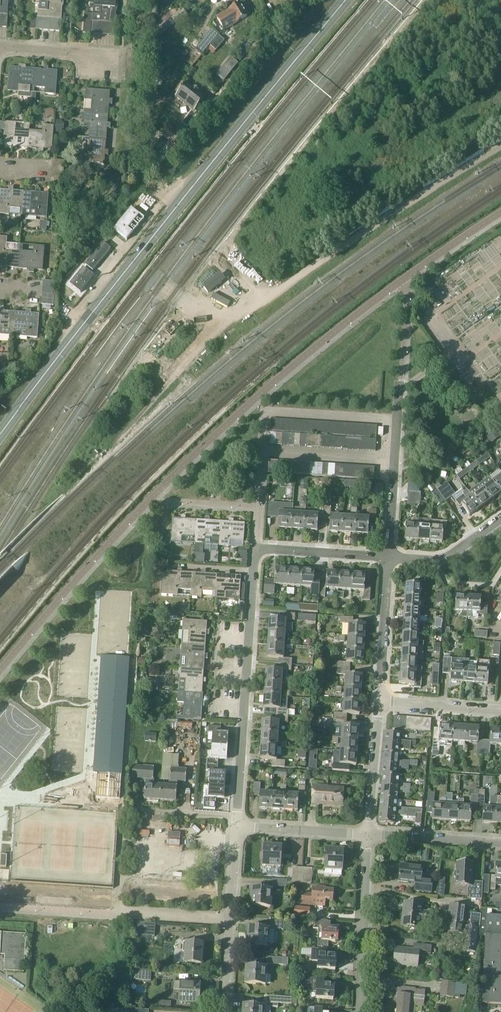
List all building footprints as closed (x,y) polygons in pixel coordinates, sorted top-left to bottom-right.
[(2,16),(8,16),(8,15),(9,0),(0,0),(0,16),(2,16)] [(37,17),(37,18),(44,19),(50,19),(56,20),(62,20),(62,19),(63,0),(40,0),(39,11),(38,11),(38,17),(37,17)] [(104,23),(110,23),(115,23),(117,0),(94,0),(94,7),(93,15),(92,15),(84,14),(83,34),(91,34),(92,22),(97,22),(104,23)] [(241,3),(229,10),(229,9),(216,16),(225,31),(238,24),(237,23),(249,16),(241,3)] [(170,20),(157,30),(162,36),(175,25),(170,20)] [(195,50),(202,55),(218,35),(212,29),(204,39),(203,38),(200,42),(201,42),(195,50)] [(219,36),(210,46),(216,51),(225,40),(219,36)] [(231,57),(216,75),(224,81),(238,63),(231,57)] [(8,91),(32,93),(34,69),(23,69),(23,65),(19,65),(19,68),(10,67),(8,91)] [(44,70),(34,69),(32,93),(34,93),(35,88),(45,88),(45,94),(56,95),(58,71),(48,70),(48,67),(44,67),(44,70)] [(193,87),(187,83),(176,97),(192,110),(182,123),(188,128),(201,111),(197,108),(206,97),(199,93),(200,92),(194,87),(193,87)] [(86,90),(84,114),(108,116),(109,105),(112,105),(113,100),(110,100),(110,92),(86,90)] [(89,139),(107,140),(107,129),(110,129),(111,124),(108,124),(108,116),(84,114),(84,125),(90,125),(89,139)] [(30,124),(24,124),(24,129),(16,129),(17,123),(6,122),(5,122),(0,122),(0,130),(5,131),(4,146),(12,147),(12,150),(17,150),(17,147),(28,148),(29,130),(30,124)] [(56,123),(56,132),(62,133),(62,131),(64,131),(64,123),(56,123)] [(29,130),(28,148),(39,149),(39,152),(44,152),(44,149),(52,150),(54,126),(43,125),(43,131),(29,130)] [(88,152),(82,152),(81,162),(105,164),(106,156),(108,156),(109,151),(106,151),(107,140),(89,139),(85,138),(85,141),(88,141),(88,152)] [(147,156),(143,168),(153,171),(157,159),(147,156)] [(125,177),(116,177),(115,188),(125,189),(125,177)] [(23,215),(24,191),(13,191),(13,187),(8,187),(8,190),(0,190),(0,194),(0,214),(9,214),(23,215)] [(35,192),(24,191),(23,215),(36,216),(47,217),(48,193),(40,193),(40,190),(35,189),(35,192)] [(133,232),(128,229),(140,215),(132,209),(132,208),(131,209),(126,215),(125,216),(120,222),(120,223),(115,229),(114,229),(114,230),(115,231),(115,230),(126,239),(126,240),(127,240),(127,239),(132,233),(133,233),(133,232)] [(7,243),(7,237),(0,237),(0,267),(3,267),(3,270),(7,271),(8,267),(19,268),(20,244),(18,244),(17,250),(7,250),(7,243)] [(104,243),(86,265),(93,271),(111,249),(104,243)] [(24,244),(20,244),(19,268),(30,269),(30,272),(34,273),(35,270),(43,270),(45,246),(34,245),(33,252),(23,251),(24,244)] [(80,271),(70,284),(81,293),(91,280),(94,276),(83,267),(80,271)] [(220,274),(204,287),(208,292),(224,279),(220,274)] [(426,293),(438,285),(434,280),(422,288),(426,293)] [(433,294),(427,298),(435,308),(440,304),(433,294)] [(14,336),(15,312),(5,311),(5,308),(0,308),(0,311),(0,335),(14,336)] [(37,338),(39,314),(31,313),(32,310),(27,310),(27,313),(15,312),(14,336),(37,338)] [(484,434),(488,440),(499,433),(495,427),(484,434)] [(490,457),(488,453),(477,461),(480,465),(490,457)] [(464,464),(467,468),(470,472),(480,465),(477,461),(471,465),(468,461),(464,464)] [(470,472),(467,468),(457,476),(459,480),(470,472)] [(493,482),(492,482),(500,493),(500,476),(493,482)] [(489,477),(478,485),(490,501),(500,493),(492,482),(493,482),(489,477)] [(437,490),(445,501),(455,494),(447,482),(437,490)] [(375,484),(374,498),(383,499),(383,484),(375,484)] [(478,485),(469,492),(468,492),(480,508),(490,501),(478,485)] [(445,501),(437,490),(432,493),(440,505),(445,501)] [(468,492),(469,492),(467,490),(462,493),(464,495),(455,501),(459,506),(462,505),(470,515),(480,508),(468,492)] [(279,528),(292,529),(293,513),(280,512),(281,503),(274,503),(273,515),(280,516),(279,528)] [(318,519),(324,519),(325,506),(319,505),(319,514),(306,514),(304,530),(317,531),(318,519)] [(343,532),(344,516),(331,515),(331,506),(325,506),(324,519),(330,520),(330,531),(343,532)] [(370,518),(357,517),(356,533),(369,534),(369,522),(375,523),(376,509),(371,509),(370,518)] [(306,514),(293,513),(292,529),(304,530),(306,514)] [(171,542),(182,542),(182,536),(195,537),(195,543),(196,519),(185,519),(186,516),(181,516),(181,518),(172,518),(171,533),(160,532),(159,544),(171,545),(171,542)] [(343,532),(356,533),(357,517),(344,516),(343,532)] [(196,519),(195,543),(205,544),(206,538),(216,538),(215,545),(219,545),(220,521),(209,520),(209,518),(205,517),(204,520),(196,519)] [(405,539),(417,540),(418,519),(413,518),(413,525),(406,524),(405,539)] [(229,522),(220,521),(219,545),(229,546),(230,539),(243,540),(245,523),(233,522),(233,519),(229,519),(229,522)] [(417,540),(430,541),(431,526),(424,526),(424,519),(418,519),(417,540)] [(431,526),(430,541),(443,542),(443,533),(447,534),(447,521),(431,520),(431,526)] [(247,557),(247,548),(239,547),(238,557),(247,557)] [(204,563),(205,554),(195,554),(194,562),(204,563)] [(191,596),(193,573),(182,572),(182,568),(178,568),(178,572),(169,571),(169,575),(163,575),(162,594),(178,595),(178,589),(191,590),(191,596)] [(280,585),(288,585),(289,569),(276,568),(275,580),(265,580),(264,593),(275,594),(275,588),(280,588),(280,585)] [(288,585),(300,586),(302,570),(289,569),(288,585)] [(201,573),(193,573),(191,596),(202,597),(202,591),(213,591),(212,598),(215,598),(216,574),(206,574),(206,570),(202,570),(201,573)] [(310,596),(319,597),(320,584),(320,576),(314,576),(315,571),(302,570),(300,586),(311,587),(310,596)] [(216,574),(215,598),(226,599),(226,592),(236,593),(236,600),(239,600),(240,586),(241,576),(230,575),(230,572),(225,571),(225,575),(216,574)] [(326,588),(338,589),(340,573),(327,572),(326,584),(320,584),(319,597),(325,597),(326,588)] [(338,589),(351,590),(352,573),(340,573),(338,589)] [(352,573),(351,590),(364,591),(364,600),(370,600),(371,587),(364,587),(365,574),(352,573)] [(406,596),(421,597),(421,585),(406,584),(406,596)] [(420,610),(421,597),(406,596),(405,609),(420,610)] [(461,617),(466,618),(468,597),(455,596),(454,611),(462,612),(461,617)] [(481,598),(468,597),(466,618),(472,618),(472,612),(477,613),(477,615),(487,615),(488,604),(480,604),(481,598)] [(420,610),(405,609),(404,621),(419,622),(427,622),(427,617),(419,617),(420,610)] [(269,619),(268,632),(285,633),(286,620),(295,620),(295,614),(282,613),(282,620),(269,619)] [(349,623),(348,637),(364,638),(365,625),(353,624),(354,618),(340,617),(340,623),(349,623)] [(183,620),(182,644),(205,645),(206,635),(209,635),(209,631),(206,630),(207,622),(183,620)] [(419,622),(404,621),(403,633),(418,634),(419,622)] [(284,645),(285,633),(268,632),(267,644),(284,645)] [(418,634),(403,633),(402,646),(423,647),(424,642),(418,641),(418,634)] [(347,649),(364,650),(364,638),(348,637),(347,649)] [(465,647),(474,647),(474,648),(475,649),(476,650),(478,650),(479,641),(466,640),(465,643),(465,647)] [(182,644),(180,668),(204,669),(204,659),(208,659),(208,654),(205,654),(205,645),(182,644)] [(283,659),(284,645),(267,644),(267,657),(279,658),(279,664),(292,665),(292,659),(283,659)] [(423,647),(402,646),(402,659),(417,660),(417,659),(423,660),(423,647)] [(363,663),(364,650),(347,649),(346,662),(338,662),(337,668),(350,669),(350,662),(363,663)] [(94,773),(97,773),(121,775),(129,658),(101,656),(94,769),(94,773)] [(459,667),(452,667),(452,658),(443,658),(442,674),(451,674),(450,681),(463,682),(464,659),(460,659),(459,667)] [(402,659),(401,671),(422,672),(422,667),(416,667),(417,660),(402,659)] [(476,669),(469,668),(469,659),(464,659),(463,682),(475,683),(476,669)] [(477,660),(477,669),(476,669),(475,683),(487,684),(489,666),(482,666),(482,661),(477,660)] [(292,665),(279,664),(278,671),(266,670),(265,683),(281,684),(282,671),(291,671),(292,665)] [(180,668),(179,679),(185,679),(185,692),(202,693),(203,683),(206,683),(206,678),(203,678),(204,669),(180,668)] [(346,674),(345,687),(361,689),(362,676),(349,675),(350,669),(337,668),(337,674),(346,674)] [(422,672),(401,671),(400,683),(415,684),(415,677),(421,677),(422,672)] [(148,686),(147,690),(157,691),(158,680),(145,679),(144,685),(148,686)] [(281,696),(281,684),(265,683),(264,695),(281,696)] [(360,701),(361,689),(345,687),(344,700),(360,701)] [(178,692),(178,704),(184,704),(183,717),(201,718),(202,707),(204,707),(205,702),(202,702),(202,693),(185,692),(178,692)] [(280,709),(281,696),(264,695),(263,708),(276,709),(275,715),(288,716),(289,710),(280,709)] [(334,713),(334,718),(347,719),(347,713),(359,714),(360,701),(344,700),(343,713),(334,713)] [(288,716),(275,715),(275,721),(262,720),(262,734),(278,735),(279,721),(288,722),(288,716)] [(342,725),(341,738),(358,739),(359,726),(346,725),(347,719),(334,718),(333,725),(342,725)] [(452,746),(452,741),(453,726),(441,725),(440,738),(434,737),(433,751),(439,752),(440,746),(446,746),(452,746)] [(209,726),(209,732),(213,732),(212,746),(228,747),(229,733),(221,733),(221,727),(209,726)] [(466,727),(453,726),(452,741),(465,742),(466,727)] [(479,728),(466,727),(465,742),(477,743),(476,754),(483,755),(484,741),(478,741),(479,728)] [(500,744),(500,729),(491,729),(490,742),(484,741),(483,755),(489,755),(490,744),(500,744)] [(385,732),(384,744),(410,746),(411,742),(399,741),(400,733),(386,732),(385,732)] [(156,742),(156,734),(146,733),(145,741),(156,742)] [(277,747),(278,735),(262,734),(261,746),(277,747)] [(357,752),(358,739),(341,738),(341,751),(357,752)] [(384,744),(383,753),(398,755),(398,749),(410,750),(410,746),(384,744)] [(228,747),(212,746),(211,759),(207,759),(206,765),(218,766),(219,759),(227,760),(228,747)] [(277,747),(261,746),(260,759),(272,760),(272,766),(285,766),(285,761),(277,760),(277,747)] [(298,758),(306,759),(306,750),(298,749),(298,758)] [(315,750),(310,750),(309,760),(314,760),(314,755),(318,756),(318,750),(315,750)] [(356,765),(357,752),(341,751),(340,764),(331,764),(330,770),(344,771),(344,765),(356,765)] [(383,753),(382,763),(408,766),(409,761),(397,760),(398,755),(383,753)] [(171,768),(178,769),(179,755),(163,754),(162,768),(171,768)] [(382,763),(381,775),(384,775),(396,776),(396,769),(408,770),(408,766),(382,763)] [(218,766),(206,765),(206,770),(210,771),(209,785),(225,786),(226,772),(218,771),(218,766)] [(144,799),(160,800),(161,785),(153,785),(154,779),(153,779),(153,767),(133,766),(132,778),(145,778),(144,799)] [(161,785),(160,800),(176,801),(177,780),(186,781),(186,769),(171,768),(170,780),(169,780),(169,786),(161,785)] [(93,777),(92,802),(105,803),(118,804),(120,804),(122,775),(121,775),(97,773),(94,773),(93,773),(93,777)] [(384,775),(383,787),(410,789),(411,785),(398,784),(399,777),(396,776),(384,775)] [(272,809),(273,793),(260,792),(261,783),(254,783),(253,795),(260,796),(259,808),(272,809)] [(215,809),(216,804),(216,798),(224,799),(225,786),(209,785),(208,798),(204,797),(203,808),(215,809)] [(299,795),(286,794),(285,810),(298,811),(298,799),(305,799),(306,786),(299,786),(299,795)] [(313,786),(312,804),(342,805),(343,789),(328,788),(328,787),(313,786)] [(383,787),(382,799),(397,800),(397,792),(410,793),(410,789),(383,787)] [(458,806),(457,821),(470,822),(471,810),(477,810),(479,790),(472,789),(472,795),(471,796),(471,807),(464,806),(464,799),(458,799),(458,801),(458,806)] [(479,790),(477,810),(483,810),(483,823),(495,823),(497,797),(490,796),(490,801),(490,808),(484,808),(485,790),(479,790)] [(428,792),(426,813),(433,813),(433,820),(445,820),(446,805),(447,801),(447,799),(446,799),(442,799),(440,800),(440,803),(435,803),(435,804),(434,804),(435,793),(428,792)] [(272,809),(285,810),(286,794),(273,793),(272,809)] [(382,799),(380,810),(416,814),(422,814),(422,810),(408,808),(401,808),(402,800),(397,800),(382,799)] [(446,805),(445,820),(457,821),(458,806),(446,805)] [(380,810),(379,822),(394,824),(395,816),(415,818),(416,814),(380,810)] [(264,845),(263,866),(281,867),(282,846),(264,845)] [(343,871),(344,850),(326,849),(325,870),(343,871)] [(482,889),(483,890),(484,876),(483,876),(483,883),(472,882),(473,862),(457,862),(456,870),(454,872),(454,876),(456,878),(456,886),(468,886),(467,898),(482,899),(482,889)] [(399,881),(415,883),(414,891),(431,893),(433,880),(421,878),(423,867),(400,864),(399,881)] [(484,876),(483,890),(496,890),(496,885),(497,886),(500,886),(500,864),(497,864),(496,876),(484,876)] [(292,882),(302,883),(303,868),(293,868),(292,882)] [(313,869),(303,868),(302,883),(312,883),(313,869)] [(250,906),(271,907),(272,889),(251,888),(250,906)] [(303,894),(302,904),(315,905),(324,906),(325,900),(332,901),(333,891),(325,890),(325,888),(317,888),(317,889),(313,889),(312,895),(303,894)] [(405,903),(404,914),(437,918),(438,913),(433,913),(421,911),(422,904),(420,904),(420,903),(416,902),(415,904),(405,903)] [(448,922),(465,924),(467,906),(466,906),(450,904),(448,922)] [(294,907),(293,917),(309,918),(309,908),(294,907)] [(404,914),(403,926),(419,928),(420,920),(432,922),(437,922),(437,918),(404,914)] [(470,925),(480,926),(481,914),(471,914),(470,925)] [(486,935),(500,936),(500,916),(487,915),(486,935)] [(268,946),(270,928),(284,929),(284,923),(284,919),(270,918),(269,928),(249,926),(247,945),(268,946)] [(314,920),(313,929),(318,929),(319,929),(317,946),(328,947),(328,941),(337,942),(338,928),(331,927),(331,921),(314,920)] [(465,926),(465,924),(448,922),(447,931),(442,930),(442,934),(441,940),(450,941),(451,935),(456,936),(456,933),(464,934),(462,951),(476,952),(479,927),(465,926)] [(486,935),(482,1003),(486,1003),(500,1004),(500,936),(486,935)] [(180,952),(180,962),(184,962),(201,963),(203,944),(184,943),(183,952),(180,952)] [(396,948),(394,965),(417,967),(419,952),(425,952),(426,945),(414,944),(413,950),(396,948)] [(326,956),(327,950),(312,949),(311,961),(318,961),(318,969),(336,970),(337,956),(326,956)] [(266,985),(267,967),(246,965),(245,983),(266,985)] [(131,969),(130,979),(151,981),(152,970),(131,969)] [(309,978),(308,991),(316,992),(316,998),(334,999),(335,986),(324,985),(324,984),(324,979),(309,978)] [(441,996),(454,997),(460,998),(460,995),(466,996),(467,983),(442,981),(441,996)] [(179,1002),(199,1003),(200,983),(180,982),(175,982),(175,989),(180,990),(179,1002)] [(405,989),(393,988),(392,998),(398,998),(397,1011),(415,1011),(416,1006),(424,1007),(426,991),(416,990),(416,988),(405,987),(405,989)] [(265,996),(264,1006),(264,1007),(278,1008),(278,1003),(291,1004),(291,998),(265,996)]
